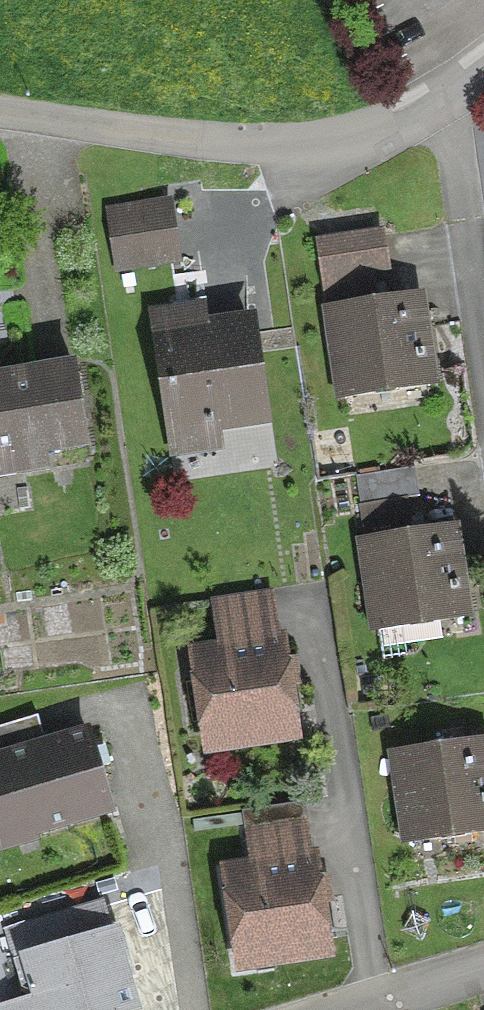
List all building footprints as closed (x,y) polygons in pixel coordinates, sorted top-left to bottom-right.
[(115,269),(170,261),(162,208),(107,216),(115,269)] [(381,268),(376,238),(317,247),(322,277),(381,268)] [(339,390),(423,378),(412,303),(328,316),(334,358),(330,362),(332,377),(337,379),(339,390)] [(259,420),(245,324),(155,338),(169,433),(259,420)] [(70,367),(0,378),(0,459),(9,458),(12,473),(43,468),(41,453),(82,447),(70,367)] [(415,499),(411,470),(352,479),(359,528),(406,521),(403,501),(415,499)] [(373,622),(458,609),(447,535),(362,548),(369,590),(364,594),(366,609),(372,611),(373,622)] [(205,748),(289,735),(276,646),(192,659),(205,748)] [(42,747),(33,718),(0,728),(0,842),(106,811),(83,735),(42,747)] [(483,823),(483,784),(479,748),(394,760),(400,803),(396,806),(398,821),(403,823),(405,835),(483,823)] [(238,965),(322,952),(308,863),(224,876),(238,965)] [(66,946),(58,917),(1,934),(17,991),(33,998),(37,1009),(129,1009),(106,934),(66,946)]
